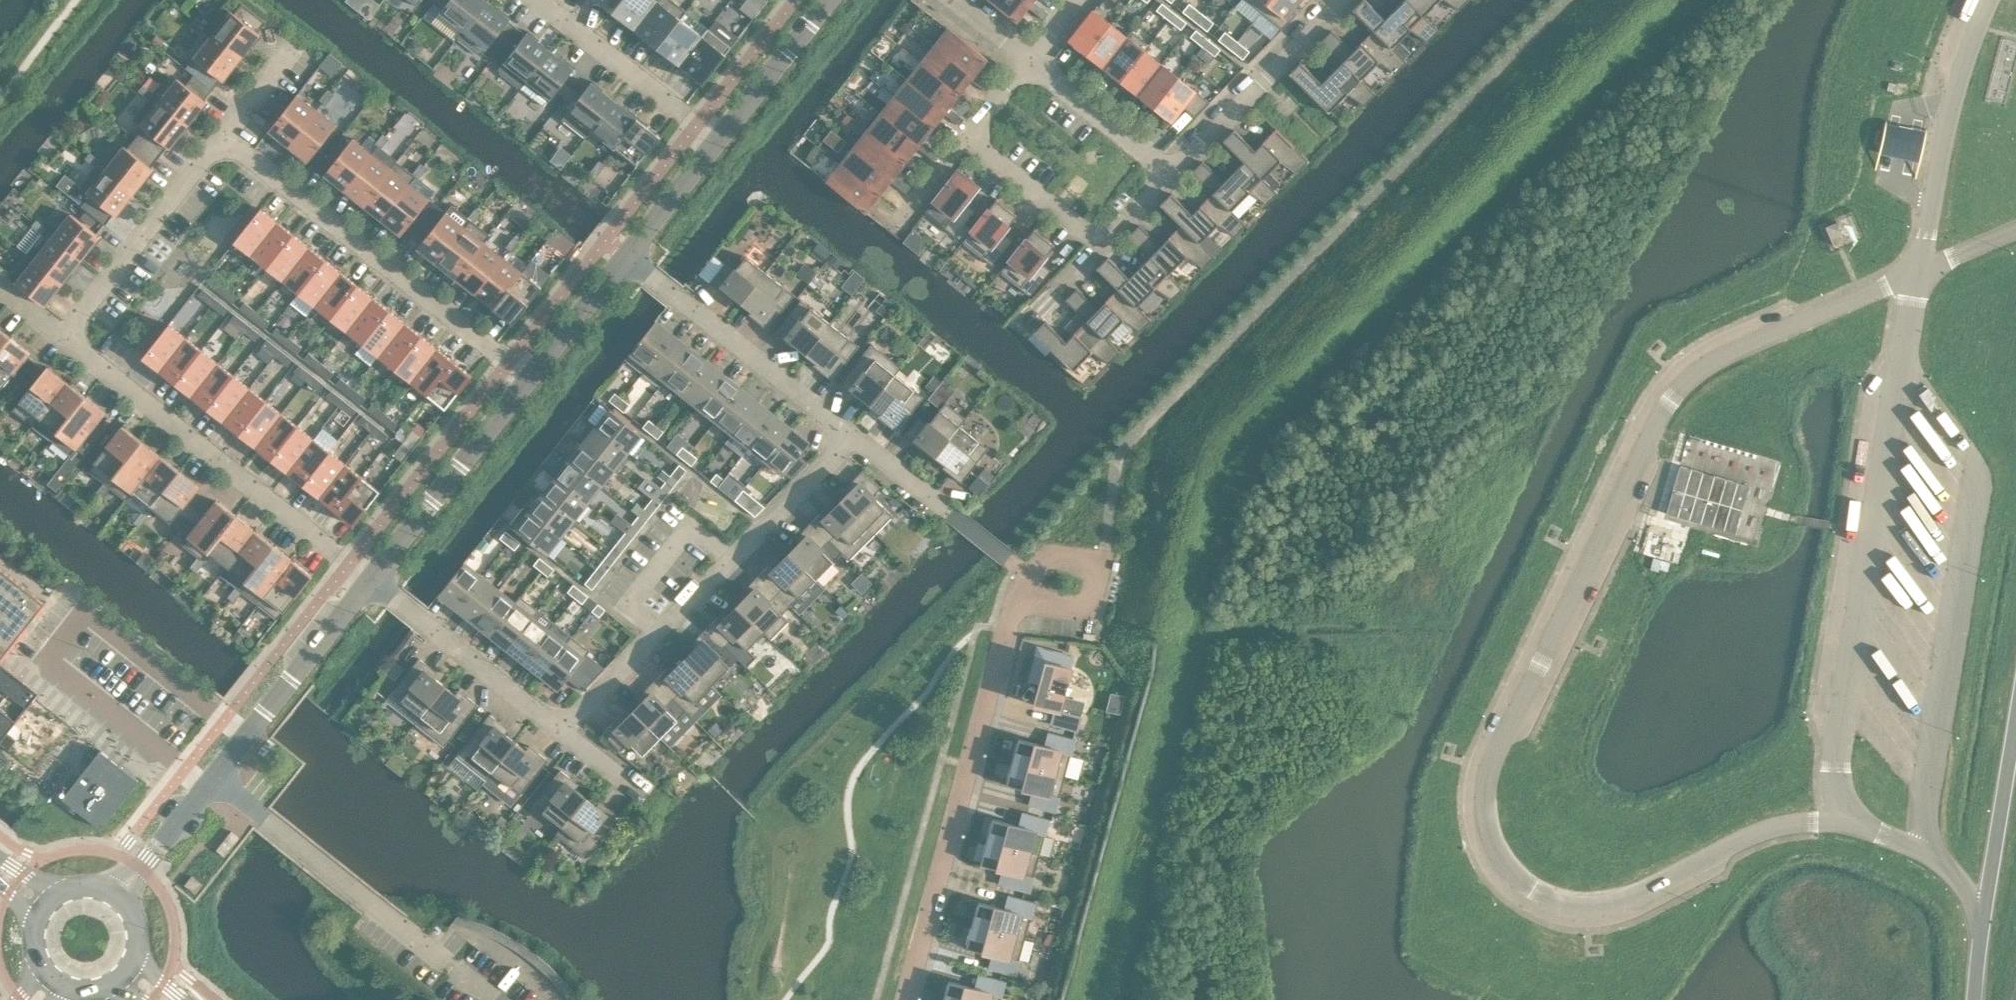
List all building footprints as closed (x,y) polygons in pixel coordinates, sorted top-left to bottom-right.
[(433,1),(441,8),(439,11),(462,29),(485,0),(434,0),(433,1)] [(486,0),(485,0),(462,29),(486,48),(510,16),(504,12),(503,14),(486,0)] [(611,11),(619,0),(597,0),(611,11)] [(611,11),(633,29),(656,0),(619,0),(611,11)] [(633,29),(656,47),(685,10),(673,0),(656,0),(633,29)] [(759,9),(747,0),(745,0),(740,6),(754,16),(759,9)] [(765,1),(763,0),(747,0),(759,9),(765,1)] [(1032,0),(1030,3),(1026,0),(990,0),(1016,21),(1028,6),(1035,12),(1040,6),(1032,0)] [(1259,12),(1268,0),(1244,0),(1259,12)] [(1259,12),(1280,29),(1295,13),(1291,10),(1299,0),(1268,0),(1259,12)] [(1434,26),(1423,15),(1423,16),(1407,0),(1402,0),(1383,18),(1365,0),(1360,0),(1351,9),(1372,30),(1373,29),(1391,48),(1392,47),(1409,29),(1426,41),(1438,30),(1434,26)] [(1423,16),(1423,15),(1438,0),(1407,0),(1423,16)] [(1458,9),(1467,0),(1444,0),(1458,9)] [(265,21),(241,2),(233,12),(222,4),(204,28),(241,57),(254,39),(256,40),(261,35),(257,32),(265,21)] [(1168,19),(1173,12),(1161,2),(1155,9),(1168,19)] [(1194,21),(1201,12),(1188,2),(1182,11),(1194,21)] [(1043,18),(1048,12),(1040,6),(1035,12),(1043,18)] [(1085,54),(1110,23),(1092,8),(1067,40),(1085,54)] [(685,10),(656,47),(679,65),(708,28),(707,27),(701,35),(680,18),(686,10),(685,10)] [(1180,29),(1186,22),(1173,12),(1168,19),(1180,29)] [(1206,30),(1213,22),(1201,12),(1194,21),(1206,30)] [(196,27),(201,20),(196,16),(191,22),(196,27)] [(201,31),(206,24),(201,20),(196,27),(201,31)] [(1126,35),(1110,23),(1085,54),(1102,68),(1131,30),(1130,29),(1126,35)] [(497,51),(505,58),(503,61),(526,79),(549,50),(532,36),(533,35),(527,30),(525,33),(516,27),(497,51)] [(934,45),(973,75),(975,72),(987,57),(948,27),(934,45)] [(241,57),(204,28),(211,34),(193,57),(222,80),(224,81),(229,75),(227,74),(241,57)] [(708,28),(679,65),(702,83),(731,46),(708,28)] [(1202,46),(1207,39),(1195,29),(1189,36),(1202,46)] [(1360,79),(1378,61),(1395,73),(1406,61),(1392,47),(1391,48),(1373,29),(1372,30),(1352,50),(1331,29),(1319,41),(1341,62),(1341,61),(1360,79)] [(1119,81),(1148,44),(1131,30),(1102,68),(1119,81)] [(1230,49),(1236,40),(1224,31),(1217,39),(1230,49)] [(456,45),(460,39),(453,34),(449,40),(456,45)] [(1214,55),(1220,48),(1207,39),(1202,46),(1214,55)] [(452,50),(456,45),(449,40),(445,45),(452,50)] [(1242,59),(1249,50),(1236,40),(1230,49),(1242,59)] [(1149,45),(1148,44),(1119,81),(1136,94),(1161,63),(1145,50),(1149,45)] [(927,67),(959,92),(970,79),(978,85),(983,79),(975,72),(973,75),(934,45),(934,46),(940,50),(927,67)] [(1214,55),(1202,46),(1196,53),(1208,63),(1214,55)] [(544,106),(550,98),(558,104),(572,87),(564,80),(574,67),(568,62),(567,64),(549,50),(526,79),(527,80),(521,87),(520,87),(523,90),(544,106)] [(327,67),(325,70),(331,75),(341,62),(329,53),(321,62),(327,67)] [(1288,73),(1308,93),(1327,112),(1346,93),(1363,105),(1375,93),(1360,79),(1341,61),(1341,62),(1320,82),(1299,61),(1288,73)] [(1178,76),(1161,63),(1136,94),(1153,108),(1178,76)] [(907,79),(946,109),(948,106),(959,92),(927,67),(914,83),(908,79),(907,79)] [(212,88),(193,73),(193,74),(185,84),(203,99),(212,88)] [(1209,101),(1178,76),(1153,108),(1171,122),(1182,107),(1195,116),(1209,101)] [(187,124),(201,107),(203,108),(207,102),(177,78),(158,101),(187,124)] [(951,118),(956,112),(948,106),(946,109),(907,79),(894,96),(932,126),(943,112),(951,118)] [(985,91),(990,85),(983,79),(978,85),(985,91)] [(581,93),(572,87),(558,104),(590,130),(613,100),(596,86),(597,85),(591,80),(581,93)] [(143,94),(148,88),(143,84),(138,90),(143,94)] [(520,95),(523,90),(520,87),(521,87),(517,84),(513,90),(520,95)] [(148,98),(153,92),(148,88),(143,94),(148,98)] [(329,99),(333,94),(327,89),(323,94),(329,99)] [(516,100),(520,95),(513,90),(509,95),(516,100)] [(268,130),(269,131),(287,145),(316,109),(296,94),(268,130)] [(325,104),(329,99),(323,94),(319,99),(325,104)] [(919,143),(921,140),(932,126),(894,96),(881,113),(919,143)] [(173,142),(187,124),(158,101),(156,104),(148,98),(130,121),(140,130),(134,137),(158,156),(167,146),(170,149),(175,143),(173,142)] [(631,114),(613,100),(590,130),(613,147),(637,116),(632,112),(631,114)] [(335,124),(316,109),(287,145),(307,161),(335,124)] [(959,125),(964,119),(956,112),(951,118),(959,125)] [(924,152),(929,146),(921,140),(919,143),(881,113),(880,114),(886,118),(873,135),(906,160),(917,146),(924,152)] [(642,120),(637,116),(613,147),(636,166),(660,136),(641,122),(642,120)] [(1907,128),(1889,125),(1883,153),(1901,156),(1917,160),(1923,131),(1907,128)] [(1262,178),(1280,160),(1297,172),(1308,160),(1275,128),(1254,149),(1233,128),(1222,140),(1243,161),(1243,160),(1262,178)] [(385,143),(389,138),(382,133),(378,138),(385,143)] [(892,177),(895,174),(906,160),(873,135),(860,151),(854,146),(854,147),(892,177)] [(134,192),(148,174),(149,175),(154,170),(150,167),(158,156),(134,137),(126,148),(123,145),(104,168),(134,192)] [(371,153),(352,138),(323,174),(343,189),(371,153)] [(381,148),(385,143),(378,138),(374,143),(381,148)] [(932,158),(937,152),(929,146),(924,152),(932,158)] [(897,186),(902,180),(895,174),(892,177),(854,147),(841,164),(879,194),(890,180),(897,186)] [(90,162),(94,155),(89,151),(84,158),(90,162)] [(389,168),(371,153),(343,189),(362,204),(396,160),(389,168)] [(95,166),(100,159),(94,155),(90,162),(95,166)] [(362,204),(380,219),(415,175),(396,160),(362,204)] [(600,170),(605,165),(598,160),(594,165),(600,170)] [(1190,172),(1211,193),(1212,192),(1230,210),(1231,210),(1248,192),(1265,204),(1277,192),(1262,178),(1243,160),(1243,161),(1223,181),(1202,160),(1190,172)] [(422,173),(426,167),(420,162),(416,167),(422,173)] [(865,212),(865,211),(879,194),(841,164),(827,181),(865,212)] [(596,175),(600,170),(594,165),(590,170),(596,175)] [(418,178),(422,173),(416,167),(412,173),(418,178)] [(117,216),(122,210),(120,209),(134,192),(104,168),(86,192),(89,194),(82,204),(106,223),(113,213),(117,216)] [(958,169),(924,211),(954,235),(974,210),(964,202),(978,185),(958,169)] [(415,175),(380,219),(400,234),(416,214),(424,220),(437,205),(410,183),(416,176),(415,175)] [(905,192),(910,186),(902,180),(897,186),(905,192)] [(1245,224),(1241,220),(1231,210),(1230,210),(1212,192),(1211,193),(1191,213),(1170,192),(1159,204),(1180,224),(1199,242),(1217,224),(1234,236),(1245,224)] [(1016,214),(995,198),(962,241),(992,265),(1012,240),(1002,232),(1016,214)] [(470,219),(464,226),(437,205),(424,220),(433,227),(416,247),(436,263),(470,219)] [(478,216),(482,211),(476,206),(471,211),(478,216)] [(233,241),(250,254),(276,221),(260,207),(233,241)] [(474,222),(478,216),(471,211),(467,217),(474,222)] [(44,229),(44,230),(80,259),(94,242),(96,243),(100,237),(70,213),(52,235),(44,229)] [(36,229),(41,223),(36,219),(31,225),(36,229)] [(489,234),(474,222),(470,219),(436,263),(455,278),(489,234)] [(266,267),(292,233),(276,221),(250,254),(266,267)] [(1836,221),(1825,226),(1833,244),(1844,240),(1836,221)] [(41,233),(46,227),(41,223),(36,229),(41,233)] [(1127,235),(1148,256),(1149,256),(1167,274),(1168,273),(1185,256),(1202,268),(1214,256),(1199,242),(1180,224),(1160,245),(1139,224),(1127,235)] [(1054,244),(1033,228),(1000,271),(1030,294),(1050,269),(1040,262),(1054,244)] [(44,230),(26,253),(64,283),(68,278),(67,277),(80,259),(44,230)] [(266,267),(282,280),(308,246),(292,233),(266,267)] [(489,234),(455,278),(474,293),(502,256),(484,242),(490,234),(489,234)] [(515,246),(519,241),(513,236),(509,241),(515,246)] [(511,251),(515,246),(509,241),(505,246),(511,251)] [(298,292),(324,259),(308,246),(282,280),(298,292)] [(25,253),(33,259),(15,282),(44,305),(58,287),(60,288),(64,283),(26,253),(25,253)] [(722,286),(741,301),(764,271),(745,256),(741,261),(731,253),(708,282),(719,290),(722,286)] [(537,264),(541,258),(535,254),(531,259),(537,264)] [(521,271),(502,256),(474,293),(492,307),(521,271)] [(1149,256),(1148,256),(1128,277),(1107,256),(1096,267),(1117,288),(1136,306),(1137,305),(1154,288),(1171,299),(1182,288),(1168,273),(1167,274),(1149,256)] [(298,292),(314,305),(340,271),(324,259),(298,292)] [(815,272),(805,264),(798,274),(807,281),(815,272)] [(314,305),(330,318),(356,284),(340,271),(314,305)] [(541,287),(521,271),(492,307),(512,323),(541,287)] [(756,320),(767,329),(794,294),(764,271),(741,301),(760,316),(756,320)] [(219,292),(224,286),(212,276),(207,283),(219,292)] [(330,318),(346,330),(372,297),(356,284),(330,318)] [(232,302),(237,296),(224,286),(219,292),(232,302)] [(210,304),(215,298),(202,288),(197,295),(210,304)] [(1151,320),(1137,305),(1136,306),(1117,288),(1097,308),(1076,288),(1064,299),(1085,320),(1086,319),(1104,338),(1105,337),(1122,320),(1139,331),(1151,320)] [(388,309),(372,297),(346,330),(362,343),(388,309)] [(222,314),(227,308),(215,298),(210,304),(222,314)] [(251,318),(257,311),(244,301),(239,308),(251,318)] [(806,352),(829,322),(809,307),(798,322),(788,314),(773,333),(783,342),(787,337),(806,352)] [(362,343),(378,356),(404,322),(388,309),(362,343)] [(264,328),(269,321),(257,311),(251,318),(264,328)] [(242,330),(247,323),(234,313),(229,320),(242,330)] [(1119,352),(1105,337),(1104,338),(1086,319),(1085,320),(1065,340),(1044,319),(1033,331),(1072,370),(1091,351),(1108,363),(1119,352)] [(625,359),(642,372),(672,334),(654,320),(624,359),(625,359)] [(394,368),(420,335),(404,322),(378,356),(394,368)] [(821,371),(831,380),(858,345),(829,322),(806,352),(825,367),(821,371)] [(141,357),(142,357),(158,370),(185,336),(168,323),(141,357)] [(255,340),(260,333),(247,323),(242,330),(255,340)] [(283,343),(288,337),(276,327),(271,333),(283,343)] [(10,336),(0,328),(0,348),(10,336)] [(689,348),(672,334),(642,372),(659,386),(689,348)] [(394,368),(410,381),(436,347),(420,335),(394,368)] [(27,372),(35,362),(26,355),(29,351),(10,336),(0,348),(0,388),(18,365),(27,372)] [(185,336),(158,370),(174,383),(201,349),(185,336)] [(296,353),(301,347),(288,337),(283,343),(296,353)] [(274,355),(279,349),(266,339),(261,345),(274,355)] [(851,388),(870,403),(900,366),(871,342),(838,385),(848,393),(851,388)] [(410,381),(426,394),(452,360),(436,347),(410,381)] [(659,386),(665,379),(682,392),(706,361),(689,348),(659,386)] [(201,349),(174,383),(190,395),(217,362),(201,349)] [(287,365),(292,359),(279,349),(274,355),(287,365)] [(315,368),(320,362),(308,352),(303,358),(315,368)] [(444,408),(471,374),(452,360),(426,394),(444,408)] [(706,361),(682,392),(699,405),(723,374),(706,361)] [(12,409),(31,425),(66,381),(46,365),(44,368),(35,362),(27,372),(35,379),(12,409)] [(217,362),(190,395),(206,408),(233,374),(217,362)] [(328,378),(333,372),(320,362),(315,368),(328,378)] [(306,380),(311,374),(298,364),(293,370),(306,380)] [(894,374),(900,366),(870,403),(889,418),(886,422),(896,431),(923,396),(894,374)] [(233,374),(206,408),(222,421),(249,387),(233,374)] [(319,390),(324,384),(311,374),(306,380),(319,390)] [(723,374),(699,405),(715,418),(740,388),(723,374)] [(940,381),(933,376),(925,386),(932,391),(940,381)] [(347,394),(352,387),(340,377),(335,384),(347,394)] [(31,425),(50,439),(85,396),(66,381),(31,425)] [(265,400),(249,387),(222,421),(238,433),(265,400)] [(360,404),(365,397),(352,387),(347,394),(360,404)] [(740,388),(715,418),(732,432),(757,401),(740,388)] [(338,406),(343,399),(330,389),(325,396),(338,406)] [(615,405),(622,398),(614,392),(608,399),(615,405)] [(97,421),(104,411),(85,396),(50,439),(70,455),(76,447),(84,454),(106,428),(97,421)] [(623,411),(629,404),(622,398),(615,405),(623,411)] [(351,416),(356,409),(343,399),(338,406),(351,416)] [(281,412),(265,400),(238,433),(254,446),(281,412)] [(757,401),(732,432),(749,445),(773,415),(757,401)] [(912,444),(916,439),(935,454),(964,417),(945,401),(927,424),(917,416),(902,436),(912,444)] [(379,419),(384,413),(372,403),(367,409),(379,419)] [(595,426),(626,451),(640,433),(609,408),(595,426)] [(297,425),(281,412),(254,446),(270,459),(297,425)] [(392,429),(397,423),(384,413),(379,419),(392,429)] [(370,431),(375,425),(362,415),(357,421),(370,431)] [(773,415),(749,445),(766,459),(790,428),(773,415)] [(965,417),(964,417),(935,454),(954,469),(950,473),(961,482),(988,447),(959,425),(965,417)] [(649,432),(655,425),(648,419),(642,426),(649,432)] [(106,484),(141,440),(122,425),(87,469),(103,482),(106,484)] [(313,438),(297,425),(270,459),(286,471),(313,438)] [(383,441),(388,435),(375,425),(370,431),(383,441)] [(657,438),(663,431),(655,425),(649,432),(657,438)] [(582,443),(613,468),(626,451),(595,426),(582,443)] [(766,459),(783,472),(782,472),(784,473),(790,478),(791,479),(808,462),(807,461),(807,462),(798,454),(808,442),(790,428),(766,459)] [(412,449),(421,437),(412,430),(402,442),(412,449)] [(313,438),(286,471),(302,484),(329,450),(313,438)] [(141,440),(106,484),(103,482),(99,487),(106,492),(110,487),(125,499),(160,455),(141,440)] [(402,461),(412,449),(402,442),(393,453),(402,461)] [(569,460),(599,484),(613,468),(582,443),(569,460)] [(683,459),(689,452),(682,446),(676,453),(683,459)] [(329,450),(302,484),(318,497),(345,463),(329,450)] [(691,465),(697,458),(689,452),(683,459),(691,465)] [(132,492),(150,506),(179,470),(160,455),(125,499),(126,499),(132,492)] [(555,477),(586,501),(599,484),(569,460),(555,477)] [(361,476),(345,463),(318,497),(334,509),(361,476)] [(1748,485),(1679,465),(1665,512),(1734,532),(1748,485)] [(874,533),(892,515),(872,495),(880,486),(863,469),(853,478),(858,482),(841,499),(874,533)] [(179,510),(187,517),(200,502),(191,495),(198,486),(179,470),(150,506),(170,522),(179,510)] [(716,472),(710,480),(717,486),(723,478),(716,472)] [(723,478),(717,486),(725,492),(734,499),(742,489),(745,485),(728,472),(723,478)] [(672,487),(678,480),(671,474),(665,481),(672,487)] [(361,476),(334,509),(352,524),(379,490),(361,476)] [(969,486),(978,493),(986,483),(978,476),(969,486)] [(542,494),(572,518),(586,501),(555,477),(542,494)] [(99,487),(95,492),(101,497),(106,492),(99,487)] [(742,489),(734,499),(754,516),(764,506),(742,489)] [(659,504),(665,496),(657,490),(651,498),(659,504)] [(523,506),(559,535),(572,518),(542,494),(529,511),(523,506)] [(196,524),(181,543),(197,556),(201,559),(207,551),(235,515),(216,499),(208,509),(200,502),(187,517),(196,524)] [(841,499),(824,516),(820,512),(810,522),(848,559),(874,533),(841,499)] [(508,524),(545,553),(559,535),(523,506),(509,523),(508,524)] [(645,521),(651,513),(644,507),(638,515),(645,521)] [(143,522),(147,516),(141,511),(137,516),(143,522)] [(235,515),(207,551),(225,566),(254,530),(235,515)] [(139,527),(143,522),(137,516),(133,522),(139,527)] [(810,522),(801,531),(805,535),(789,552),(815,579),(841,552),(848,559),(810,522)] [(632,538),(638,530),(630,524),(624,532),(632,538)] [(225,566),(219,574),(235,586),(238,588),(273,545),(254,530),(225,566)] [(506,543),(512,536),(505,530),(499,537),(506,543)] [(514,549),(520,542),(512,536),(506,543),(514,549)] [(618,555),(624,547),(617,541),(611,549),(618,555)] [(273,545),(238,588),(235,586),(231,591),(237,596),(241,591),(257,603),(292,560),(273,545)] [(789,552),(772,569),(767,565),(758,574),(789,605),(815,579),(789,552)] [(844,562),(847,558),(841,553),(838,557),(844,562)] [(197,556),(193,561),(200,566),(204,561),(201,559),(197,556)] [(540,570),(546,562),(539,557),(533,564),(540,570)] [(605,572),(611,564),(603,558),(597,566),(605,572)] [(292,560),(257,603),(276,618),(277,619),(311,575),(310,574),(292,560)] [(193,561),(189,566),(196,571),(200,566),(193,561)] [(439,593),(456,607),(480,576),(464,563),(463,562),(439,593)] [(548,576),(554,568),(546,562),(540,570),(548,576)] [(44,602),(0,568),(0,658),(44,602)] [(758,574),(749,583),(753,588),(736,605),(770,638),(788,620),(781,614),(789,605),(758,574)] [(592,589),(598,581),(590,575),(584,583),(592,589)] [(456,607),(473,620),(497,590),(480,576),(456,607)] [(574,597),(580,589),(573,583),(567,591),(574,597)] [(581,602),(587,594),(580,589),(574,597),(581,602)] [(520,595),(519,595),(514,602),(497,590),(473,620),(490,633),(520,595)] [(231,591),(227,596),(233,601),(237,596),(231,591)] [(537,609),(520,595),(490,633),(507,647),(537,609)] [(599,616),(605,609),(597,603),(591,610),(599,616)] [(840,604),(834,610),(842,618),(847,612),(840,604)] [(736,605),(719,622),(715,618),(706,627),(724,645),(733,636),(746,649),(763,632),(770,639),(770,638),(736,605)] [(538,609),(537,609),(507,647),(524,660),(548,630),(532,617),(538,609)] [(724,645),(706,627),(697,636),(701,640),(684,657),(711,684),(737,658),(724,645)] [(564,642),(548,630),(524,660),(541,674),(571,636),(570,635),(564,642)] [(571,636),(541,674),(559,688),(589,649),(588,648),(588,649),(571,636)] [(1072,656),(1037,646),(1045,661),(1033,704),(1054,710),(1050,723),(1076,730),(1080,716),(1060,710),(1072,668),(1069,667),(1072,656)] [(444,685),(425,670),(429,666),(418,657),(385,699),(414,722),(444,685)] [(702,707),(695,700),(711,684),(684,657),(667,674),(663,670),(654,679),(692,717),(702,707)] [(34,696),(39,690),(0,659),(0,739),(34,696)] [(394,679),(403,668),(392,659),(383,670),(394,679)] [(632,710),(659,737),(677,719),(664,706),(672,697),(692,717),(654,679),(645,689),(649,693),(632,710)] [(444,685),(414,722),(444,745),(477,704),(466,695),(463,700),(444,685)] [(620,750),(628,741),(642,754),(659,737),(632,710),(615,727),(611,723),(602,732),(620,750)] [(456,755),(485,778),(515,741),(496,726),(499,721),(489,713),(456,755)] [(1048,732),(1044,745),(1017,738),(1011,761),(1063,775),(1069,753),(1070,753),(1074,739),(1048,732)] [(515,741),(485,778),(486,779),(492,771),(520,794),(547,759),(537,751),(533,756),(515,741)] [(100,827),(138,779),(100,749),(62,797),(83,814),(100,827)] [(1058,796),(1063,775),(1011,761),(1005,784),(1032,791),(1028,804),(1055,811),(1059,797),(1058,796)] [(542,811),(560,825),(554,833),(556,834),(585,797),(566,782),(570,777),(559,769),(543,789),(553,796),(542,811)] [(585,797),(556,834),(584,857),(618,815),(607,807),(604,812),(585,797)] [(1052,820),(1022,812),(1018,825),(992,818),(985,841),(1041,856),(1047,834),(1048,835),(1052,820)] [(237,838),(238,836),(231,830),(229,832),(216,849),(223,855),(237,838)] [(1041,856),(985,841),(985,844),(978,842),(973,858),(980,859),(979,864),(1002,870),(999,883),(1033,892),(1037,878),(1036,877),(1041,856)] [(190,874),(185,884),(184,884),(194,891),(199,882),(190,874)] [(1004,908),(977,901),(971,924),(1023,938),(1029,916),(1030,917),(1034,902),(1008,895),(1004,908)] [(1017,959),(1023,938),(971,924),(965,947),(992,954),(988,967),(1014,974),(1018,960),(1017,959)] [(948,980),(942,999),(998,999),(999,995),(1000,996),(1004,981),(978,974),(974,987),(948,980)]
